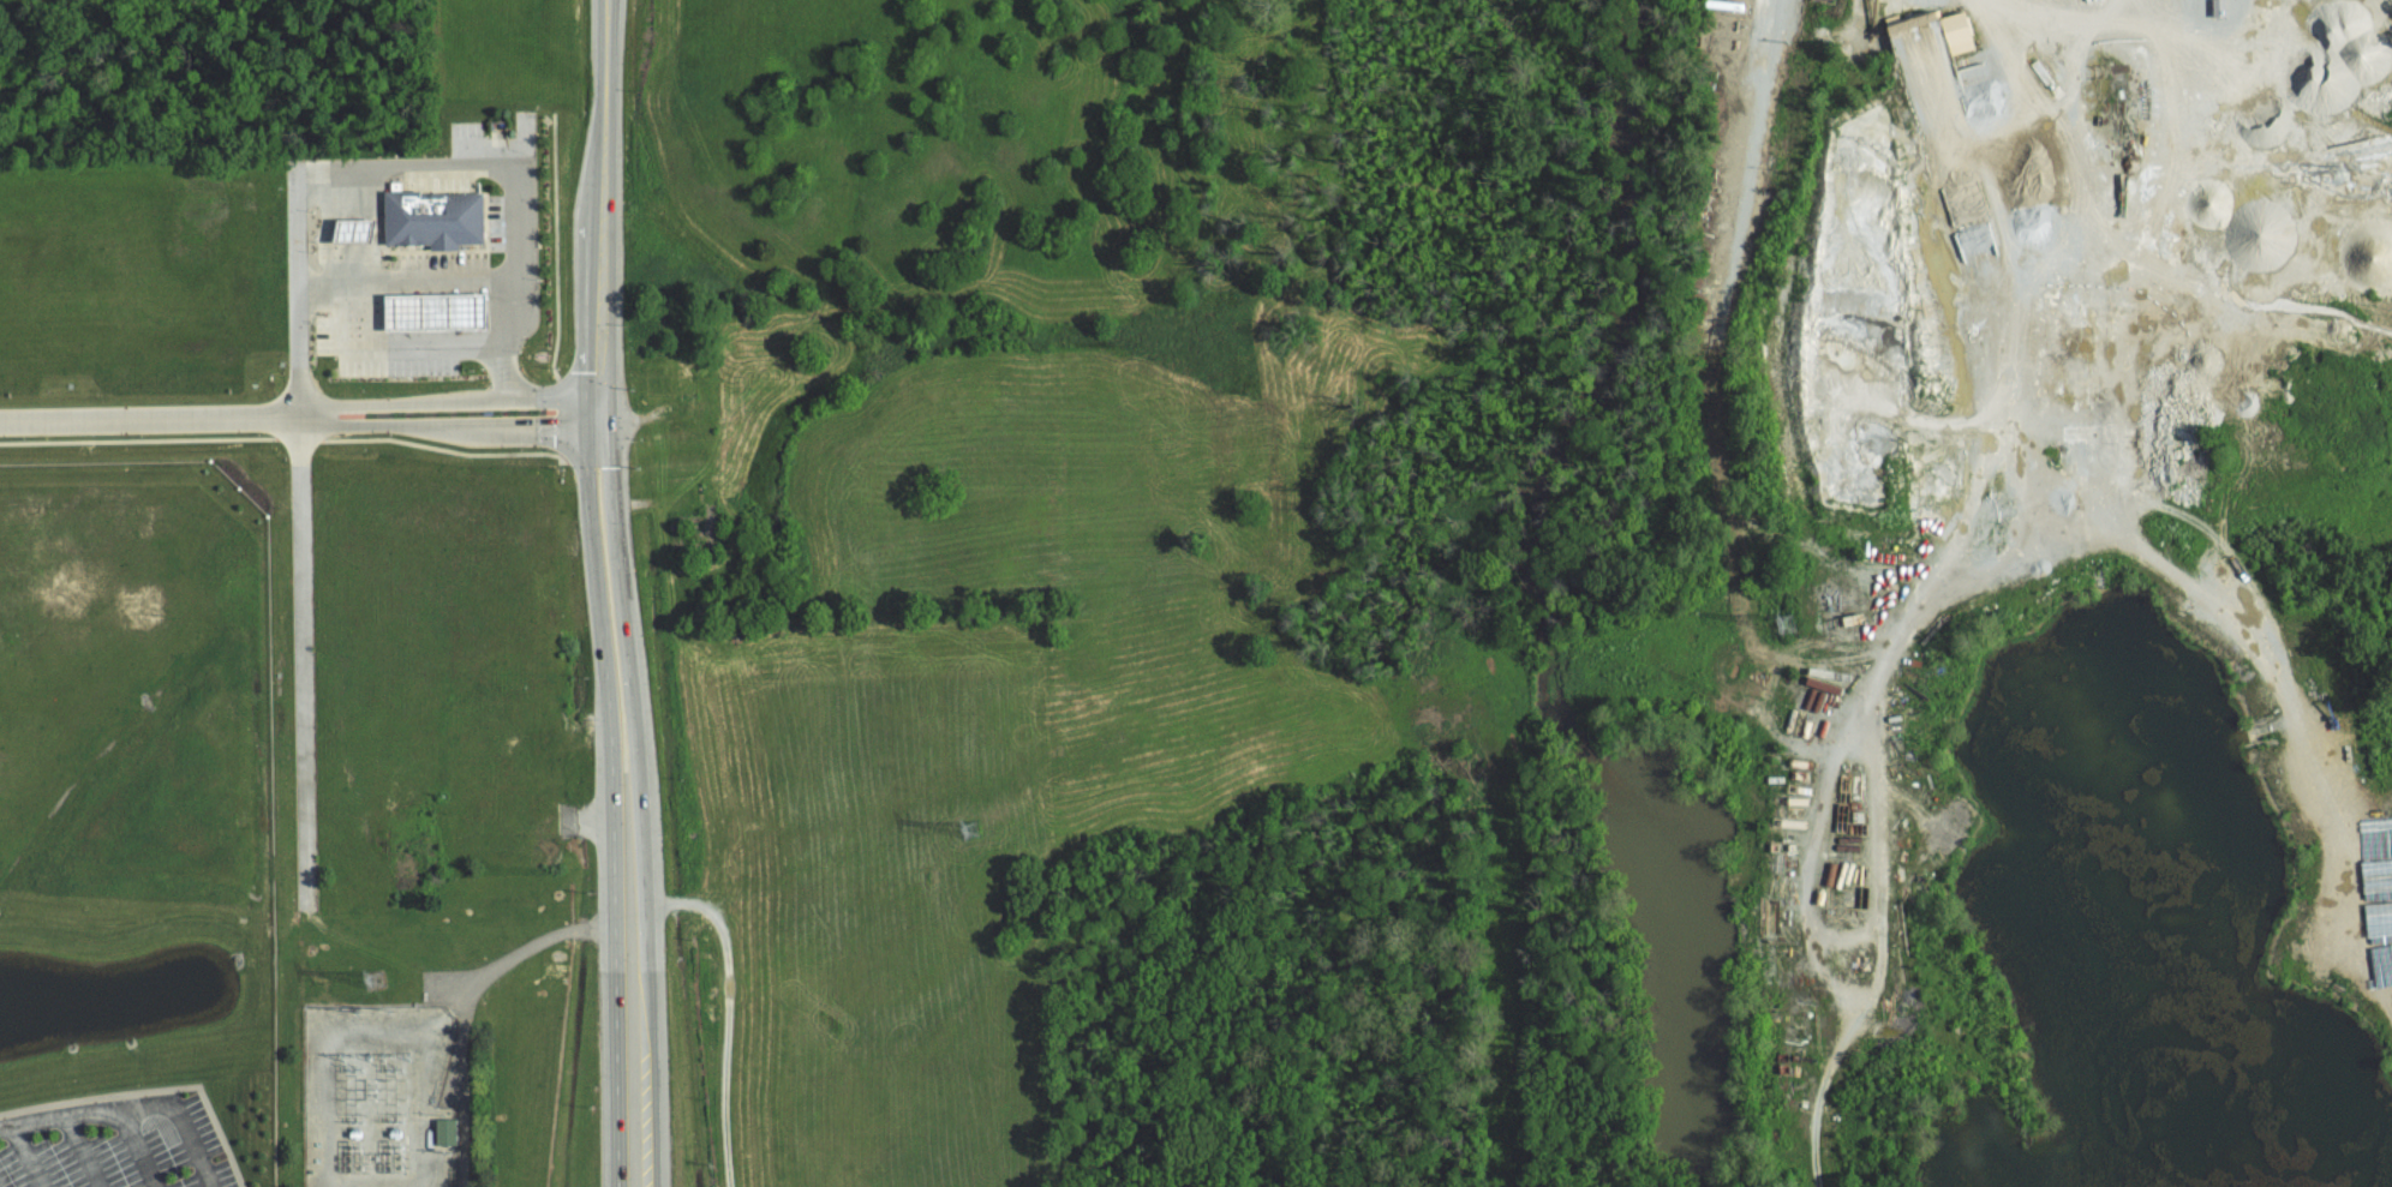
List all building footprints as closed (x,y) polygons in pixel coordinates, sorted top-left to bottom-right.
[(1950,56),(1974,49),(1962,11),(1939,18),(1950,56)] [(390,241),(389,190),(488,188),(488,241),(461,241),(462,247),(436,247),(436,241),(390,241)] [(389,330),(389,292),(494,290),(494,329),(389,330)]
